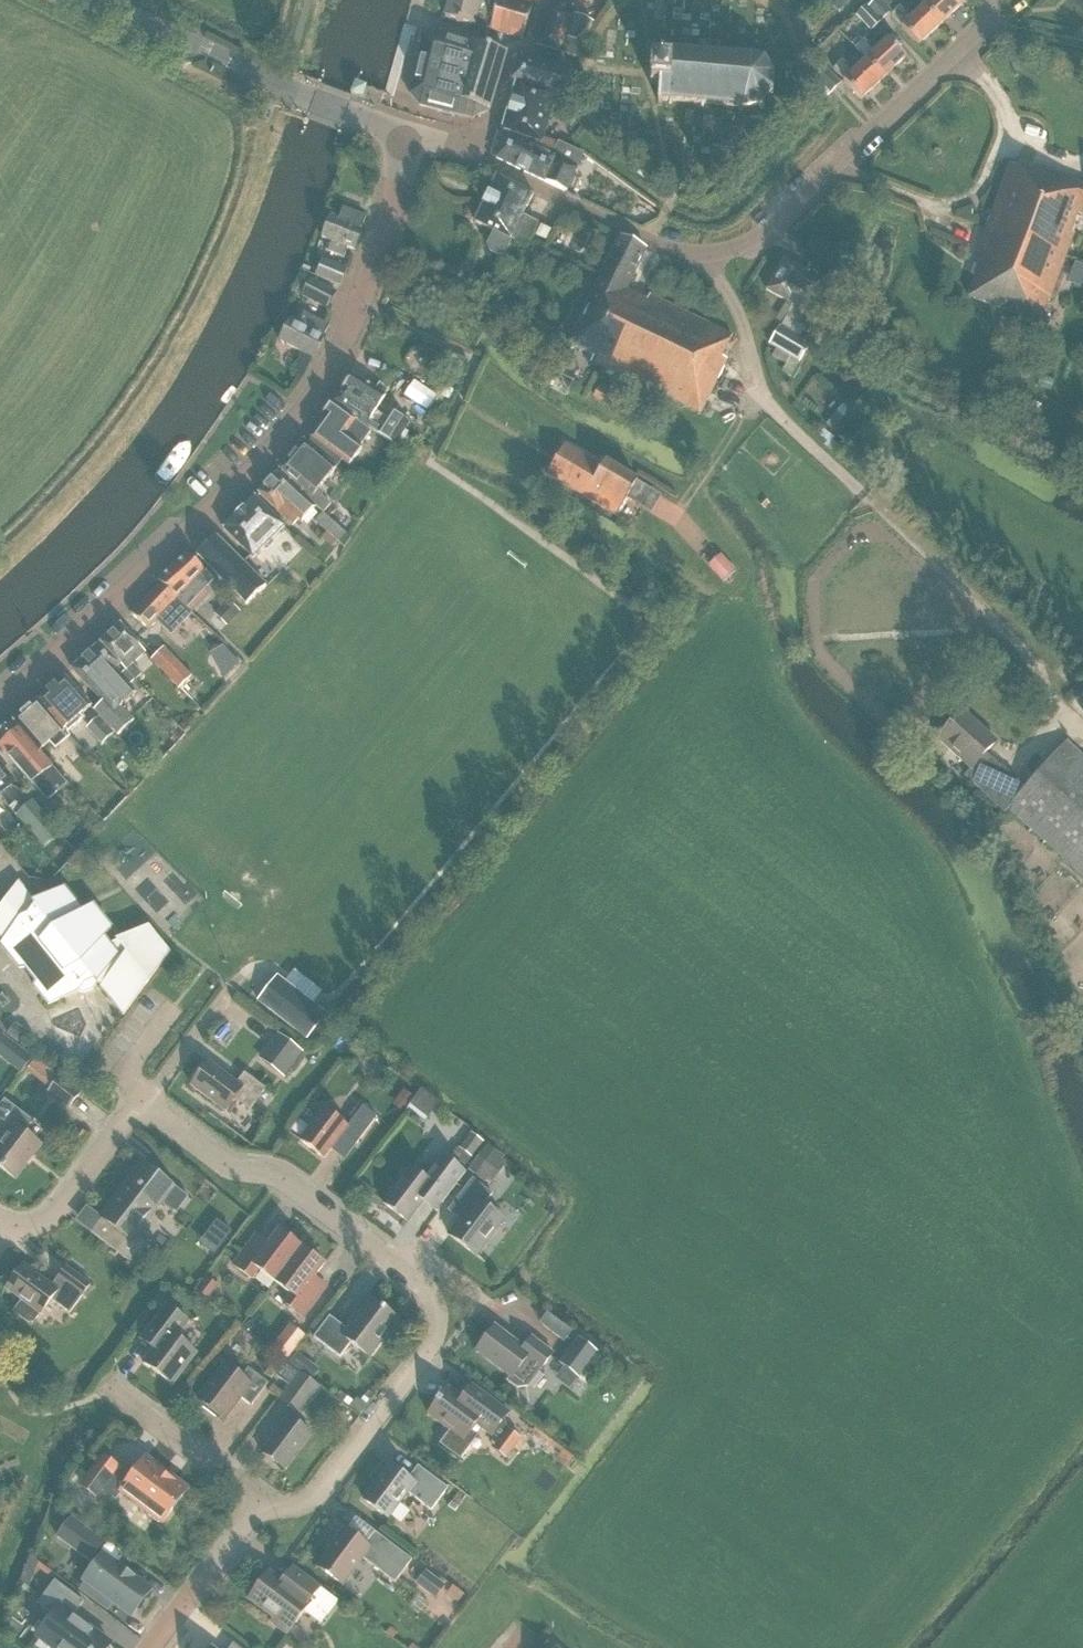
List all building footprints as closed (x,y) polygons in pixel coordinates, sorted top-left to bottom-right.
[(445,18),(490,30),(490,29),(498,0),(450,0),(445,18)] [(532,4),(519,0),(499,0),(490,29),(522,38),(532,4)] [(813,9),(820,0),(802,0),(813,9)] [(851,0),(830,0),(828,2),(841,13),(851,0)] [(867,5),(856,15),(871,31),(891,12),(889,9),(888,8),(882,1),(881,0),(876,0),(868,6),(867,5)] [(960,0),(919,0),(924,6),(941,24),(963,3),(960,0)] [(900,8),(892,16),(902,27),(918,45),(941,24),(924,6),(910,19),(900,8)] [(536,44),(575,56),(581,43),(583,44),(593,21),(574,15),(573,17),(549,10),(536,44)] [(419,104),(471,117),(490,110),(508,52),(436,32),(419,104)] [(868,46),(865,41),(860,46),(857,49),(867,60),(866,60),(883,78),(906,57),(882,32),(868,46)] [(851,43),(857,49),(860,46),(864,42),(859,36),(851,43)] [(661,100),(744,106),(760,103),(771,90),(773,73),(763,58),(750,55),(665,49),(662,48),(661,65),(652,64),(651,83),(659,84),(658,100),(661,100)] [(815,50),(808,52),(813,69),(821,66),(815,50)] [(517,58),(511,80),(538,87),(544,65),(517,58)] [(842,62),(835,70),(845,81),(844,81),(861,99),(883,78),(866,60),(853,73),(842,62)] [(565,94),(571,72),(544,65),(538,87),(565,94)] [(831,93),(841,82),(825,67),(815,77),(831,93)] [(366,86),(355,82),(352,93),(362,96),(366,86)] [(555,94),(516,82),(502,130),(541,142),(555,94)] [(570,119),(575,100),(560,96),(555,115),(570,119)] [(540,179),(543,180),(555,154),(508,132),(496,158),(540,179)] [(566,192),(577,168),(556,158),(545,181),(566,192)] [(1032,165),(1030,171),(1009,163),(987,225),(1066,255),(1082,209),(1082,183),(1032,165)] [(475,222),(493,231),(486,244),(488,251),(498,256),(504,254),(512,239),(526,246),(538,223),(523,216),(534,193),(498,175),(488,195),(475,222)] [(348,247),(355,250),(363,228),(362,227),(366,216),(342,208),(338,219),(330,216),(322,238),(331,242),(328,251),(344,257),(348,247)] [(550,230),(541,225),(536,235),(545,240),(550,230)] [(1041,323),(1066,255),(987,225),(977,251),(982,252),(974,274),(975,275),(968,296),(1041,323)] [(647,299),(627,289),(631,280),(646,248),(621,236),(569,343),(594,355),(592,361),(701,414),(727,360),(723,358),(734,335),(649,293),(647,299)] [(793,300),(806,307),(820,283),(807,276),(809,272),(784,258),(766,289),(791,303),(793,300)] [(347,269),(322,260),(316,276),(341,285),(347,269)] [(327,308),(335,291),(310,279),(301,296),(327,308)] [(780,325),(788,312),(782,309),(774,321),(780,325)] [(280,341),(314,358),(325,337),(323,336),(329,325),(303,312),(298,323),(290,319),(280,341)] [(805,328),(786,317),(781,326),(780,326),(768,344),(776,349),(772,356),(785,363),(789,356),(795,360),(799,362),(810,343),(806,342),(799,337),(805,328)] [(411,374),(403,393),(429,404),(438,386),(411,374)] [(411,433),(405,429),(410,421),(388,409),(384,417),(376,412),(385,396),(352,375),(350,378),(346,378),(341,385),(342,389),(340,392),(341,393),(336,401),(358,415),(355,420),(396,445),(408,451),(414,441),(411,433)] [(1022,418),(1035,423),(1041,406),(1028,402),(1022,418)] [(355,420),(331,403),(322,414),(326,417),(311,437),(332,452),(349,465),(364,446),(362,444),(371,432),(355,420)] [(316,506),(323,512),(329,504),(316,493),(336,469),(303,441),(280,469),(312,495),(308,500),(315,507),(316,506)] [(616,516),(637,481),(605,461),(602,466),(565,444),(547,474),(616,516)] [(315,507),(308,500),(277,473),(258,493),(293,525),(299,519),(302,522),(315,507)] [(223,528),(253,558),(285,526),(255,496),(223,528)] [(327,531),(322,536),(332,545),(337,540),(338,542),(343,537),(346,533),(323,512),(315,520),(327,531)] [(343,537),(338,542),(344,548),(351,538),(346,533),(343,537)] [(265,585),(216,536),(196,554),(246,604),(265,585)] [(214,578),(187,552),(157,580),(160,582),(183,604),(187,607),(214,578)] [(714,571),(723,581),(736,569),(727,559),(714,571)] [(158,619),(166,626),(176,616),(173,614),(183,604),(160,582),(131,613),(148,629),(158,619)] [(240,612),(228,601),(218,610),(229,622),(240,612)] [(135,679),(142,673),(133,663),(146,652),(120,624),(101,642),(121,664),(135,679)] [(118,677),(113,671),(121,664),(101,642),(72,669),(102,701),(94,709),(112,727),(120,720),(114,714),(136,694),(129,686),(134,681),(125,671),(118,677)] [(192,677),(164,648),(151,659),(179,689),(192,677)] [(80,716),(91,706),(65,675),(40,698),(69,731),(83,719),(80,716)] [(49,741),(55,748),(69,736),(66,734),(69,731),(40,698),(14,720),(39,750),(49,741)] [(1005,811),(1009,807),(1082,874),(1082,756),(1067,742),(1025,788),(986,752),(996,741),(963,711),(938,739),(971,769),(965,775),(1005,811)] [(102,744),(114,733),(98,716),(86,727),(102,744)] [(32,784),(47,801),(66,784),(51,767),(52,767),(13,721),(0,732),(0,747),(32,784)] [(10,784),(8,774),(0,764),(0,792),(10,784)] [(33,800),(16,814),(43,846),(60,833),(33,800)] [(16,814),(22,810),(16,802),(9,807),(16,815),(16,814)] [(12,894),(0,910),(0,936),(4,942),(1,945),(20,969),(25,968),(37,982),(35,987),(49,1005),(79,991),(84,993),(92,990),(97,983),(124,1016),(169,952),(148,926),(110,944),(104,936),(111,928),(94,905),(79,913),(74,906),(76,901),(65,887),(32,903),(22,889),(12,894)] [(326,1014),(278,977),(260,999),(308,1037),(326,1014)] [(25,1035),(12,1025),(6,1033),(19,1043),(25,1035)] [(281,1035),(262,1060),(284,1076),(303,1051),(281,1035)] [(22,1049),(13,1060),(25,1069),(34,1057),(22,1049)] [(191,1085),(226,1111),(236,1099),(250,1109),(266,1088),(244,1072),(236,1083),(208,1062),(191,1085)] [(79,1095),(58,1079),(49,1091),(70,1107),(79,1095)] [(403,1111),(413,1098),(403,1090),(393,1103),(403,1111)] [(2,1144),(0,1146),(0,1167),(15,1179),(41,1145),(24,1132),(32,1121),(5,1100),(0,1107),(0,1141),(3,1143),(2,1144)] [(348,1126),(324,1108),(300,1140),(324,1158),(343,1133),(357,1143),(377,1117),(363,1106),(348,1126)] [(469,1134),(458,1148),(471,1157),(481,1143),(469,1134)] [(485,1182),(487,1179),(504,1157),(488,1144),(469,1170),(485,1182)] [(425,1179),(410,1168),(383,1203),(408,1221),(430,1192),(442,1202),(465,1172),(443,1155),(425,1179)] [(137,1233),(162,1201),(176,1212),(188,1196),(173,1184),(172,1186),(141,1162),(115,1196),(117,1198),(102,1218),(87,1206),(76,1220),(91,1232),(133,1263),(140,1255),(149,1242),(137,1233)] [(455,1201),(467,1210),(449,1234),(476,1255),(504,1220),(484,1204),(493,1193),(473,1178),(455,1201)] [(218,1214),(198,1238),(215,1253),(236,1229),(218,1214)] [(262,1252),(249,1243),(233,1264),(252,1279),(259,1269),(275,1281),(302,1246),(279,1229),(262,1252)] [(291,1293),(284,1303),(304,1317),(320,1296),(307,1286),(325,1264),(302,1246),(275,1281),(291,1293)] [(140,1255),(133,1263),(144,1271),(145,1270),(146,1268),(154,1257),(144,1249),(140,1255)] [(51,1286),(23,1265),(5,1288),(22,1301),(14,1312),(29,1322),(33,1322),(40,1313),(41,1314),(52,1300),(69,1313),(91,1285),(66,1266),(51,1286)] [(208,1298),(217,1284),(207,1277),(197,1291),(208,1298)] [(314,1337),(340,1357),(351,1342),(370,1357),(398,1319),(370,1298),(347,1329),(330,1316),(314,1337)] [(177,1338),(189,1322),(167,1305),(148,1330),(160,1339),(143,1362),(173,1384),(197,1353),(177,1338)] [(273,1348),(289,1359),(297,1348),(306,1336),(290,1325),(273,1348)] [(524,1348),(495,1326),(476,1351),(511,1377),(508,1381),(516,1387),(527,1386),(539,1370),(540,1370),(553,1353),(532,1337),(524,1348)] [(578,1338),(559,1363),(578,1378),(598,1352),(578,1338)] [(289,1362),(297,1368),(304,1358),(296,1352),(289,1362)] [(288,1384),(298,1371),(285,1362),(276,1376),(288,1384)] [(268,1383),(248,1367),(242,1376),(225,1364),(198,1400),(203,1403),(201,1406),(217,1418),(219,1415),(224,1419),(240,1397),(251,1405),(268,1383)] [(297,1415),(319,1386),(299,1372),(278,1401),(297,1415)] [(428,1414),(463,1440),(476,1424),(492,1435),(509,1412),(478,1389),(468,1403),(448,1387),(428,1414)] [(357,1398),(350,1407),(360,1414),(367,1405),(357,1398)] [(312,1434),(287,1416),(261,1451),(285,1469),(312,1434)] [(506,1457),(520,1438),(507,1428),(492,1448),(506,1457)] [(95,1497),(119,1466),(103,1453),(79,1485),(95,1497)] [(149,1513),(149,1515),(158,1522),(160,1521),(162,1523),(188,1489),(146,1457),(121,1491),(149,1513)] [(408,1478),(390,1464),(364,1499),(388,1518),(408,1492),(431,1510),(448,1487),(418,1465),(408,1478)] [(75,1538),(93,1552),(102,1539),(71,1515),(56,1535),(70,1545),(75,1538)] [(336,1541),(317,1565),(343,1585),(363,1558),(395,1582),(412,1559),(375,1531),(366,1544),(343,1527),(334,1539),(336,1541)] [(20,1580),(29,1587),(39,1562),(29,1555),(20,1580)] [(104,1556),(85,1580),(131,1615),(150,1590),(104,1556)] [(416,1584),(434,1598),(445,1584),(428,1571),(426,1570),(416,1584)] [(274,1618),(271,1622),(287,1634),(305,1611),(321,1623),(337,1601),(304,1575),(293,1589),(269,1571),(249,1599),(274,1618)] [(37,1637),(53,1647),(106,1647),(110,1643),(73,1616),(83,1602),(54,1580),(37,1604),(53,1616),(37,1637)]
